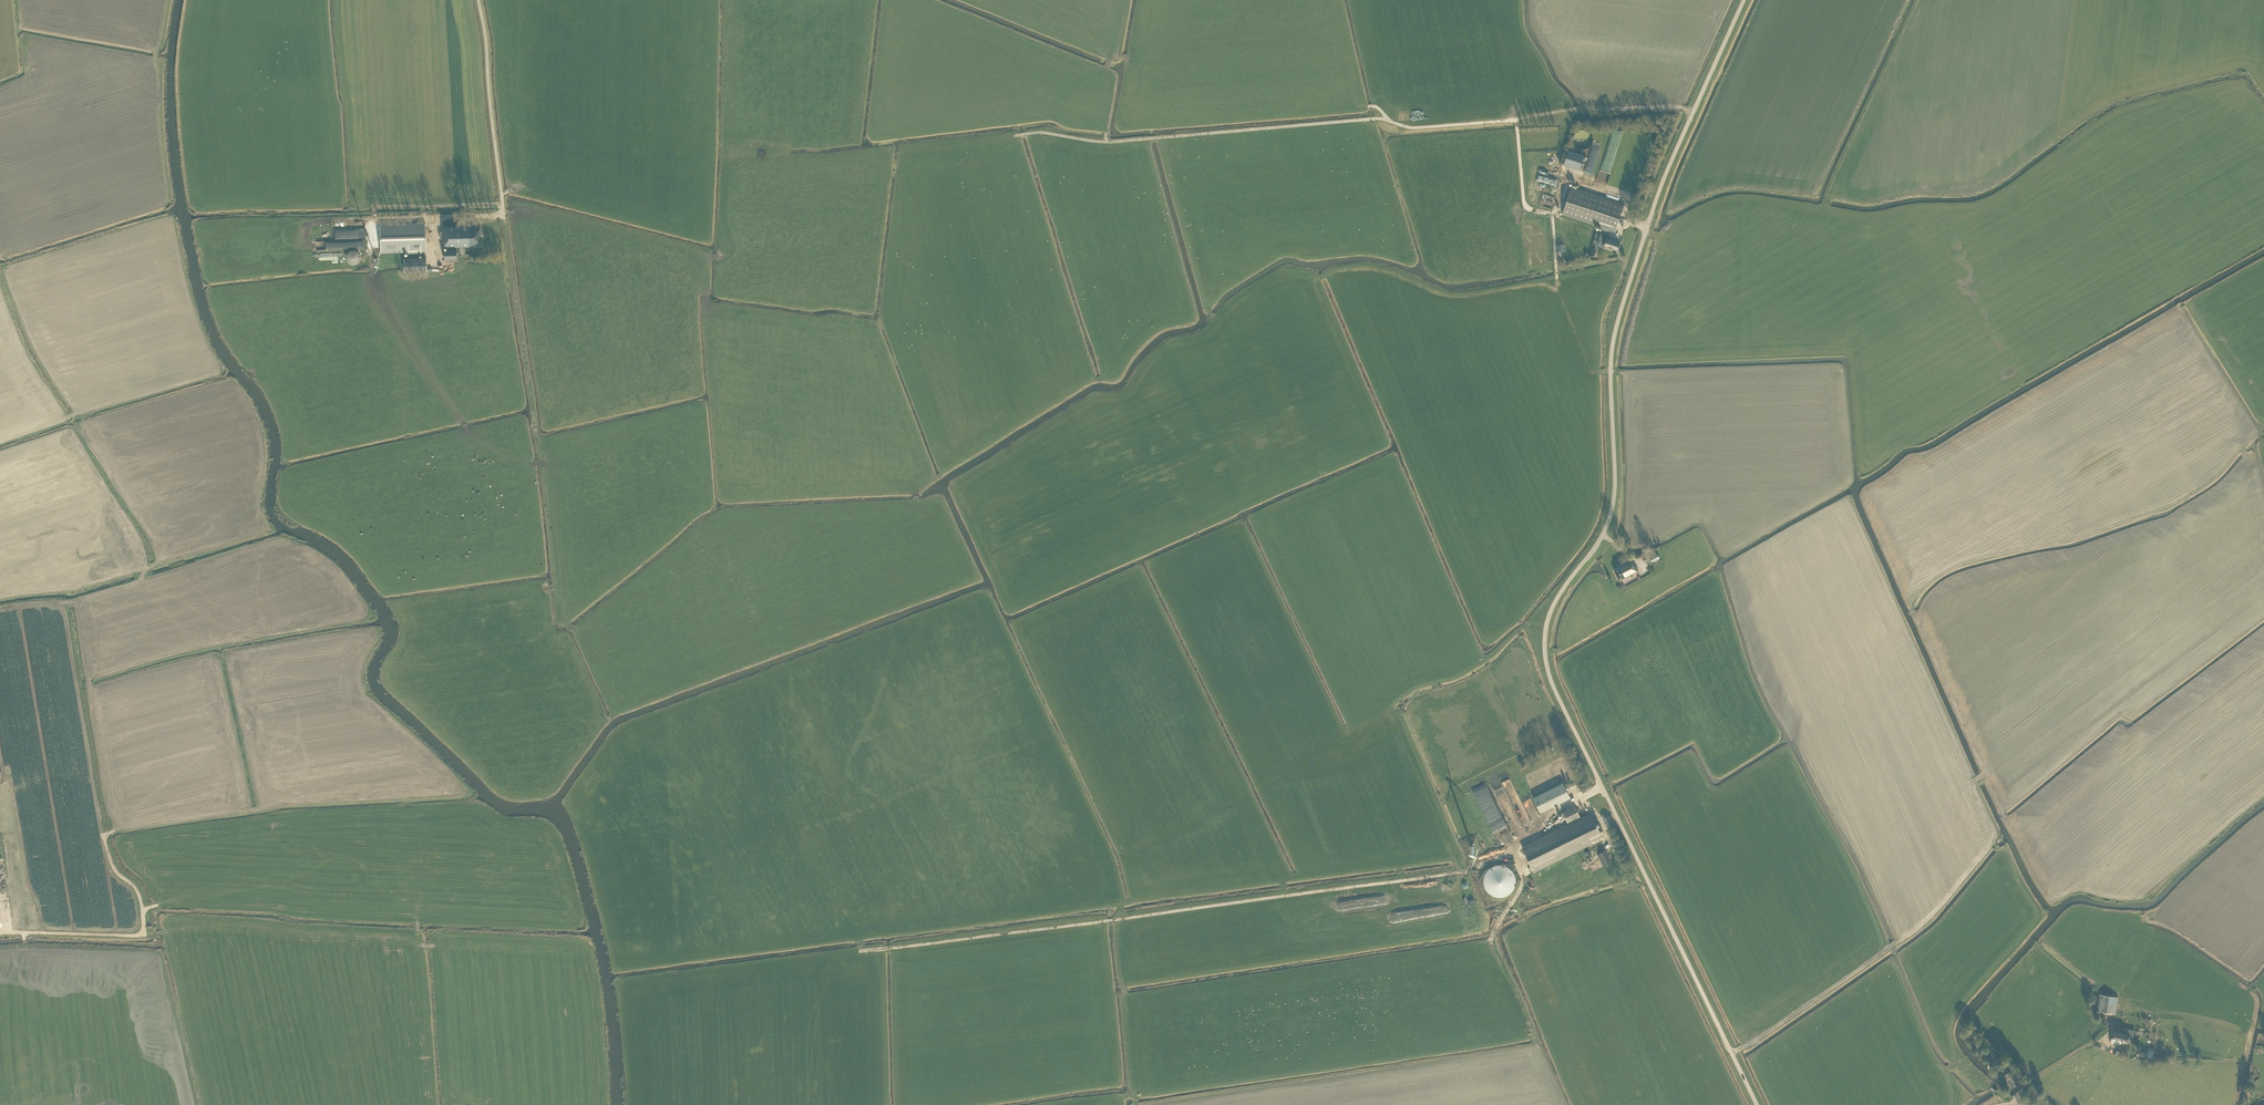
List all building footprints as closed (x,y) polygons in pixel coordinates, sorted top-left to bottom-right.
[(1621,142),(1625,131),(1614,127),(1610,138),(1621,142)] [(1572,150),(1566,164),(1583,170),(1588,155),(1572,150)] [(1620,241),(1608,237),(1611,230),(1615,231),(1624,204),(1571,187),(1562,214),(1603,227),(1598,240),(1605,242),(1604,246),(1617,250),(1620,241)] [(421,253),(421,252),(426,251),(425,222),(380,224),(381,253),(409,252),(409,253),(421,253)] [(444,250),(444,259),(457,259),(457,249),(452,250),(452,247),(476,246),(476,245),(481,245),(481,226),(469,226),(469,225),(443,226),(443,232),(440,232),(440,238),(444,238),(444,247),(449,247),(449,250),(444,250)] [(347,261),(350,264),(354,265),(358,263),(360,261),(361,257),(360,253),(357,251),(353,250),(350,251),(347,254),(346,257),(347,261)] [(427,271),(427,258),(404,258),(404,271),(427,271)] [(1637,571),(1632,561),(1631,560),(1619,566),(1620,567),(1614,570),(1619,579),(1621,578),(1621,579),(1637,571)] [(1523,804),(1511,778),(1503,782),(1514,807),(1523,804)] [(1533,797),(1537,806),(1541,812),(1570,797),(1563,782),(1533,797)] [(1562,811),(1568,822),(1580,816),(1574,805),(1562,811)] [(1597,854),(1603,866),(1611,862),(1605,850),(1604,851),(1600,842),(1603,840),(1601,836),(1604,835),(1600,826),(1597,827),(1590,813),(1521,847),(1544,893),(1588,871),(1578,850),(1592,843),(1598,854),(1597,854)] [(1484,877),(1483,881),(1484,884),(1485,888),(1487,891),(1489,893),(1493,895),(1496,897),(1499,897),(1503,897),(1506,895),(1510,893),(1512,891),(1514,888),(1515,884),(1516,881),(1515,877),(1514,874),(1512,871),(1510,868),(1506,866),(1503,865),(1500,865),(1496,865),(1493,866),(1489,868),(1487,871),(1485,874),(1484,877)] [(2118,997),(2100,994),(2097,1011),(2116,1013),(2118,997)] [(2130,1034),(2133,1035),(2134,1030),(2116,1026),(2115,1031),(2112,1030),(2110,1042),(2120,1044),(2121,1041),(2128,1043),(2130,1034)] [(2013,1072),(2013,1073),(2010,1070),(2003,1077),(2012,1086),(2015,1084),(2017,1087),(2021,1083),(2016,1078),(2017,1077),(2013,1072)]
